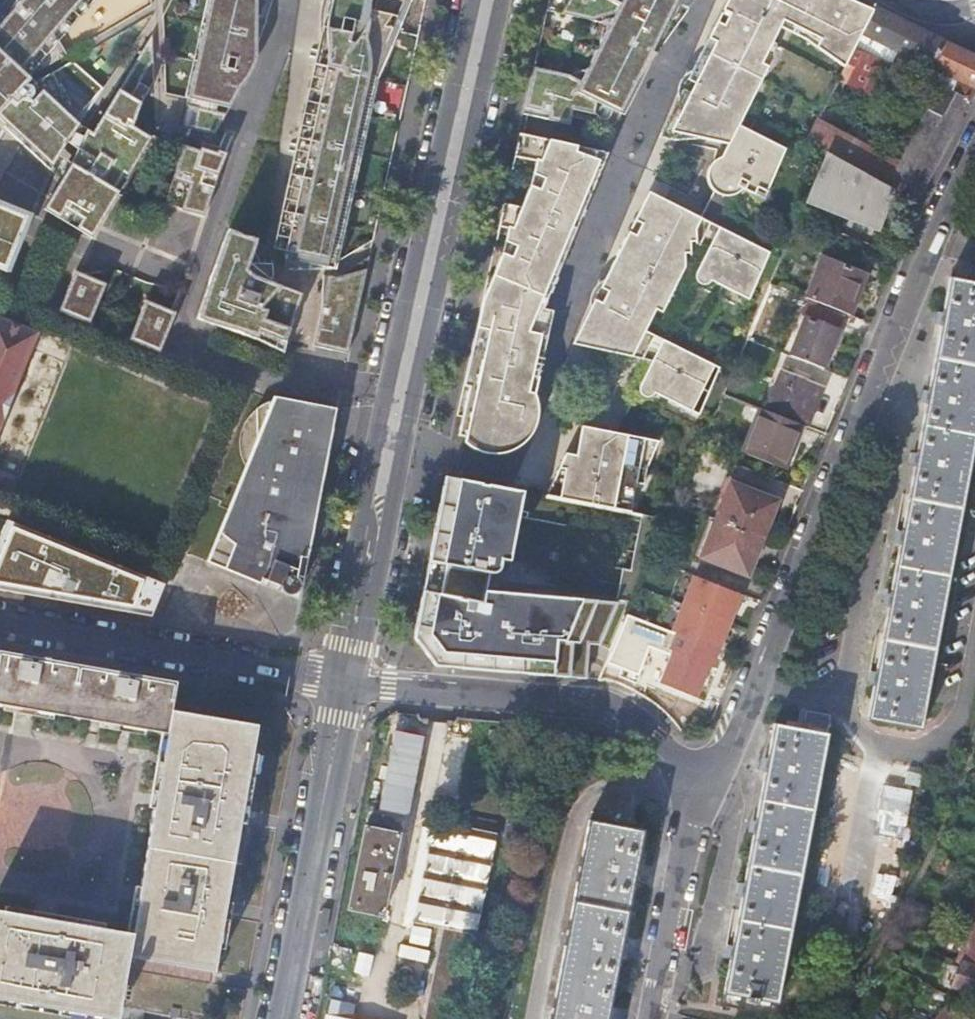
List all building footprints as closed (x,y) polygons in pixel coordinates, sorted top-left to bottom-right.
[(8,16),(0,25),(0,117),(6,123),(5,128),(10,133),(52,173),(81,124),(77,119),(85,111),(68,95),(55,74),(38,82),(35,79),(33,77),(71,54),(63,41),(98,0),(17,0),(8,16)] [(182,128),(214,137),(249,72),(273,4),(261,0),(212,0),(182,128)] [(416,0),(379,0),(376,16),(340,7),(330,23),(324,51),(316,49),(315,58),(322,59),(303,147),(294,145),(293,152),(301,154),(289,213),(282,220),(280,234),(282,238),(287,238),(288,272),(338,271),(382,77),(416,0)] [(548,12),(594,22),(617,15),(584,82),(571,76),(536,68),(525,116),(572,126),(573,118),(586,121),(588,114),(599,116),(604,117),(607,124),(609,126),(613,127),(619,124),(640,81),(654,53),(679,5),(691,11),(698,0),(625,0),(623,5),(617,2),(617,0),(551,0),(548,12)] [(717,160),(717,163),(713,166),(710,170),(709,179),(711,186),(715,192),(702,217),(658,195),(652,207),(656,210),(648,225),(644,223),(630,252),(640,257),(635,268),(624,263),(603,304),(608,306),(600,321),(596,318),(582,346),(644,360),(645,360),(634,383),(638,385),(713,421),(725,395),(748,340),(772,284),(795,230),(808,196),(824,153),(808,144),(819,121),(857,48),(864,34),(845,24),(851,7),(845,5),(847,0),(743,0),(745,1),(737,15),(733,13),(717,43),(728,49),(723,58),(712,53),(691,95),(696,98),(688,113),(684,110),(673,132),(730,144),(726,153),(724,157),(717,160)] [(743,0),(739,0),(733,13),(737,15),(745,1),(743,0)] [(851,0),(847,0),(845,5),(851,7),(845,24),(864,34),(876,11),(851,0)] [(864,34),(895,50),(893,55),(898,57),(893,67),(907,74),(912,64),(925,70),(927,66),(962,83),(957,93),(950,90),(947,94),(936,106),(930,110),(900,165),(819,121),(808,144),(824,153),(900,195),(916,204),(970,100),(971,101),(974,93),(974,56),(876,9),(876,11),(864,34)] [(153,64),(154,35),(96,134),(89,131),(72,164),(45,209),(94,240),(155,138),(130,124),(153,89),(141,83),(153,64)] [(728,49),(717,43),(712,53),(723,58),(728,49)] [(857,48),(819,121),(900,165),(930,110),(936,106),(947,94),(907,74),(893,67),(857,48)] [(654,53),(640,81),(658,56),(654,53)] [(691,95),(684,110),(688,113),(696,98),(691,95)] [(496,272),(464,418),(460,436),(466,438),(510,448),(518,443),(524,417),(518,416),(521,407),(526,407),(542,335),(534,334),(540,320),(535,319),(537,309),(544,310),(584,214),(580,212),(583,203),(588,204),(600,177),(605,164),(578,152),(578,148),(521,134),(516,158),(541,163),(538,170),(523,208),(506,204),(500,228),(513,230),(511,236),(496,272)] [(202,151),(187,145),(167,203),(206,217),(234,138),(225,135),(222,148),(204,144),(202,151)] [(894,209),(900,195),(824,153),(808,196),(880,225),(887,207),(894,209)] [(515,165),(538,170),(541,163),(516,158),(515,165)] [(584,214),(588,204),(583,203),(580,212),(584,214)] [(8,274),(31,216),(0,204),(0,271),(8,274)] [(656,210),(652,207),(644,223),(648,225),(656,210)] [(500,228),(499,234),(511,236),(513,230),(500,228)] [(259,242),(229,232),(199,320),(263,343),(285,354),(288,349),(292,327),(303,296),(280,286),(280,280),(268,281),(267,264),(261,264),(259,242)] [(630,252),(624,263),(635,268),(640,257),(630,252)] [(349,354),(370,258),(338,279),(326,276),(326,307),(315,348),(349,354)] [(811,300),(856,317),(871,276),(828,259),(811,300)] [(107,286),(77,273),(59,310),(91,323),(107,286)] [(974,430),(974,284),(950,280),(868,720),(920,728),(974,430)] [(178,314),(146,301),(130,339),(163,353),(178,314)] [(603,304),(596,318),(600,321),(608,306),(603,304)] [(540,320),(544,310),(537,309),(535,319),(540,320)] [(792,357),(824,369),(839,331),(807,319),(792,357)] [(38,340),(0,324),(0,430),(38,340)] [(802,425),(806,426),(822,386),(783,371),(766,411),(802,425)] [(338,409),(278,398),(275,402),(267,404),(258,410),(259,442),(209,564),(262,584),(264,581),(283,589),(282,591),(294,597),(302,589),(338,409)] [(766,411),(764,410),(745,453),(787,469),(795,450),(792,449),(802,425),(766,411)] [(554,498),(633,512),(639,484),(641,469),(648,471),(660,442),(583,427),(578,456),(567,454),(560,468),(567,470),(554,498)] [(547,496),(554,498),(567,470),(560,468),(547,496)] [(641,469),(639,484),(646,485),(648,471),(641,469)] [(523,493),(459,479),(443,564),(492,574),(499,570),(501,559),(512,561),(523,493)] [(717,520),(764,539),(778,501),(733,483),(717,520)] [(97,574),(103,558),(0,517),(0,589),(85,604),(88,600),(117,603),(116,592),(110,582),(97,574)] [(749,575),(764,539),(717,520),(702,557),(749,575)] [(680,634),(708,646),(725,602),(698,591),(680,634)] [(565,642),(583,599),(482,592),(481,601),(437,594),(431,634),(444,652),(554,661),(555,643),(565,642)] [(713,667),(720,651),(708,646),(680,634),(678,633),(671,650),(674,651),(661,683),(696,697),(709,666),(713,667)] [(168,736),(172,713),(176,684),(0,653),(0,707),(168,736)] [(778,1004),(830,716),(806,711),(802,730),(775,726),(725,994),(749,998),(748,1005),(758,1007),(760,1000),(778,1004)] [(134,933),(131,956),(217,971),(219,961),(259,728),(172,713),(168,736),(134,933)] [(415,814),(427,732),(395,727),(383,810),(415,814)] [(503,800),(477,795),(474,810),(500,815),(503,800)] [(532,808),(522,800),(515,810),(524,817),(532,808)] [(469,831),(495,836),(498,823),(472,818),(469,831)] [(495,836),(469,831),(436,824),(415,923),(445,929),(428,1018),(461,1018),(472,965),(488,968),(493,944),(482,942),(483,937),(478,936),(499,837),(495,836)] [(552,1018),(606,1018),(641,833),(590,824),(552,1018)] [(384,916),(401,835),(367,828),(351,909),(384,916)] [(950,863),(943,860),(939,869),(947,872),(950,863)] [(925,911),(918,908),(915,918),(921,920),(925,911)] [(134,933),(0,910),(0,997),(120,1018),(124,998),(129,999),(132,984),(126,983),(131,956),(134,933)] [(974,967),(974,932),(970,930),(958,963),(961,964),(962,962),(974,967)] [(332,946),(329,966),(349,970),(353,951),(332,946)] [(890,962),(896,966),(901,958),(893,955),(890,962)] [(892,975),(896,966),(890,962),(885,972),(892,975)] [(962,962),(961,964),(957,974),(945,970),(942,981),(953,985),(952,987),(974,995),(974,967),(962,962)] [(333,1011),(360,1013),(363,989),(335,986),(333,1011)] [(842,1012),(848,1016),(855,1009),(849,1004),(842,1012)] [(950,1005),(942,1015),(945,1018),(953,1009),(950,1005)] [(953,1009),(945,1018),(942,1015),(939,1018),(966,1018),(953,1009)]
